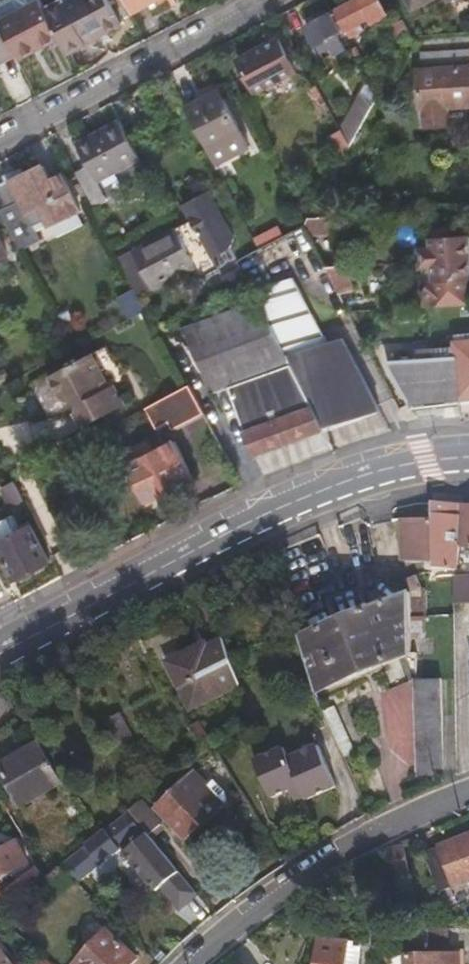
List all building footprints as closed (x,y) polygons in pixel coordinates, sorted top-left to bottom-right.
[(16,57),(42,44),(58,36),(43,7),(40,0),(23,8),(0,20),(0,28),(12,51),(16,57)] [(68,54),(121,25),(109,0),(68,0),(64,2),(63,0),(58,0),(43,7),(58,36),(61,42),(68,54)] [(132,14),(158,0),(124,0),(132,14)] [(332,10),(343,31),(346,30),(349,33),(361,26),(359,20),(367,15),(371,21),(387,13),(380,0),(352,0),(332,10)] [(412,10),(434,0),(407,0),(412,10)] [(343,31),(332,10),(304,24),(317,48),(330,43),(333,50),(344,44),(343,41),(346,39),(343,31)] [(413,33),(405,19),(394,25),(400,39),(413,33)] [(12,51),(0,28),(0,57),(12,51)] [(45,50),(61,42),(58,36),(42,44),(45,50)] [(236,62),(253,93),(292,73),(276,41),(236,62)] [(417,53),(417,70),(414,71),(416,108),(421,108),(422,126),(443,125),(443,106),(468,104),(468,49),(417,53)] [(221,93),(186,110),(208,150),(241,133),(221,93)] [(351,146),(374,108),(364,95),(342,131),(351,146)] [(348,150),(324,104),(317,107),(343,160),(348,150)] [(87,168),(74,175),(88,201),(101,194),(96,183),(138,160),(118,122),(75,145),(87,168)] [(17,249),(38,237),(31,222),(43,215),(47,222),(75,206),(57,171),(45,177),(37,162),(23,169),(5,178),(0,181),(0,216),(17,249)] [(3,173),(5,178),(23,169),(21,165),(3,173)] [(334,221),(334,219),(334,215),(324,215),(335,194),(327,189),(309,222),(321,222),(334,221)] [(196,227),(180,235),(198,268),(205,282),(222,273),(215,260),(233,251),(236,241),(211,194),(186,208),(196,227)] [(309,222),(305,227),(310,238),(322,237),(321,222),(309,222)] [(178,231),(120,263),(137,294),(139,301),(198,268),(180,235),(178,231)] [(468,308),(468,238),(434,240),(435,249),(423,249),(425,310),(468,308)] [(349,269),(328,271),(343,299),(354,292),(349,269)] [(295,283),(255,296),(258,304),(325,427),(379,404),(347,345),(331,350),(295,283)] [(133,318),(146,312),(139,301),(137,294),(124,300),(133,318)] [(325,427),(258,304),(185,338),(216,400),(224,397),(253,457),(325,427)] [(412,404),(460,403),(461,398),(468,397),(468,333),(461,333),(461,339),(457,339),(458,355),(389,361),(412,404)] [(74,416),(81,430),(124,409),(114,389),(109,390),(91,358),(50,381),(61,403),(78,407),(74,416)] [(194,403),(188,392),(175,397),(182,411),(194,403)] [(192,481),(174,447),(127,473),(146,509),(158,501),(160,505),(183,493),(181,488),(192,481)] [(14,517),(24,512),(10,483),(0,488),(14,517)] [(457,507),(442,505),(440,520),(438,540),(437,558),(436,571),(463,573),(464,551),(468,551),(468,508),(457,507)] [(406,537),(438,540),(440,520),(407,518),(406,537)] [(0,528),(0,554),(1,555),(13,580),(48,562),(31,530),(20,535),(12,522),(0,528)] [(406,556),(437,558),(438,540),(406,537),(406,556)] [(415,599),(426,591),(420,582),(410,588),(415,599)] [(415,625),(431,626),(432,591),(426,591),(415,599),(415,625)] [(413,660),(415,625),(415,599),(301,626),(316,685),(413,660)] [(196,714),(247,693),(234,654),(231,646),(214,652),(212,649),(175,666),(196,714)] [(419,766),(446,767),(448,673),(421,673),(419,766)] [(11,691),(0,697),(0,716),(5,726),(24,717),(11,691)] [(323,702),(341,744),(353,738),(336,697),(323,702)] [(144,746),(132,720),(119,726),(132,752),(144,746)] [(213,737),(204,722),(196,727),(205,742),(213,737)] [(46,744),(43,739),(2,760),(5,766),(46,744)] [(274,793),(294,785),(303,781),(308,793),(309,796),(340,782),(322,740),(292,754),(288,743),(258,756),(274,793)] [(25,806),(67,785),(46,744),(5,766),(25,806)] [(211,781),(203,787),(212,799),(217,795),(220,793),(211,781)] [(303,781),(294,785),(299,797),(308,793),(303,781)] [(212,799),(203,787),(172,812),(194,844),(231,815),(217,795),(212,799)] [(217,795),(231,815),(235,812),(220,793),(217,795)] [(140,821),(154,840),(156,842),(159,846),(172,836),(154,810),(152,812),(140,821)] [(99,852),(75,870),(86,884),(127,854),(140,844),(149,838),(137,823),(99,852)] [(461,885),(468,882),(468,837),(445,847),(461,885)] [(140,844),(127,854),(161,897),(166,892),(183,912),(200,899),(159,846),(156,842),(146,851),(140,844)] [(448,891),(461,885),(445,847),(431,854),(448,891)] [(36,872),(26,850),(0,863),(0,891),(36,872)] [(13,917),(51,888),(44,874),(7,904),(13,917)] [(13,917),(7,904),(0,891),(0,911),(6,922),(13,917)] [(147,959),(117,934),(90,963),(143,963),(147,959)] [(324,938),(322,943),(321,963),(354,963),(354,947),(355,939),(324,938)] [(354,947),(354,963),(365,963),(367,949),(354,947)] [(0,948),(0,963),(11,963),(0,948)] [(467,951),(411,950),(411,963),(466,963),(467,951)]
